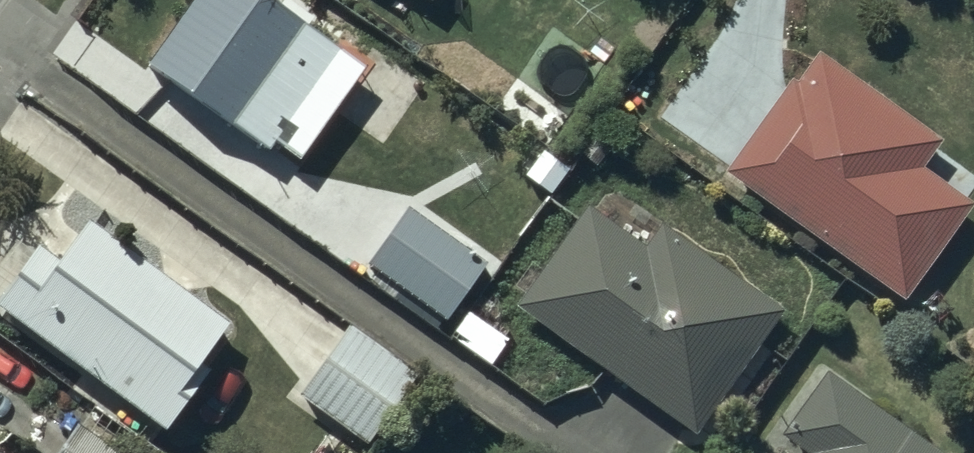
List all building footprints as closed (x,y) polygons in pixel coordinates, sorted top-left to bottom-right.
[(143,52),(265,138),(271,129),(297,148),(327,104),(307,90),(343,39),(309,14),(312,10),(299,0),(180,0),(143,52)] [(940,131),(817,42),(795,73),(790,70),(724,161),(903,291),(972,194),(921,157),(940,131)] [(548,88),(565,101),(546,127),(578,150),(618,97),(569,60),(548,88)] [(584,195),(515,294),(695,428),(784,300),(659,212),(642,235),(584,195)] [(485,255),(404,196),(363,253),(444,311),(485,255)] [(228,310),(82,205),(52,246),(32,231),(0,275),(0,300),(168,423),(213,359),(200,350),(228,310)] [(516,341),(473,312),(452,341),(496,371),(516,341)] [(347,313),(298,384),(369,436),(419,363),(347,313)] [(825,363),(781,426),(806,443),(799,452),(955,452),(825,363)] [(94,401),(81,420),(74,415),(48,452),(169,452),(94,401)]
